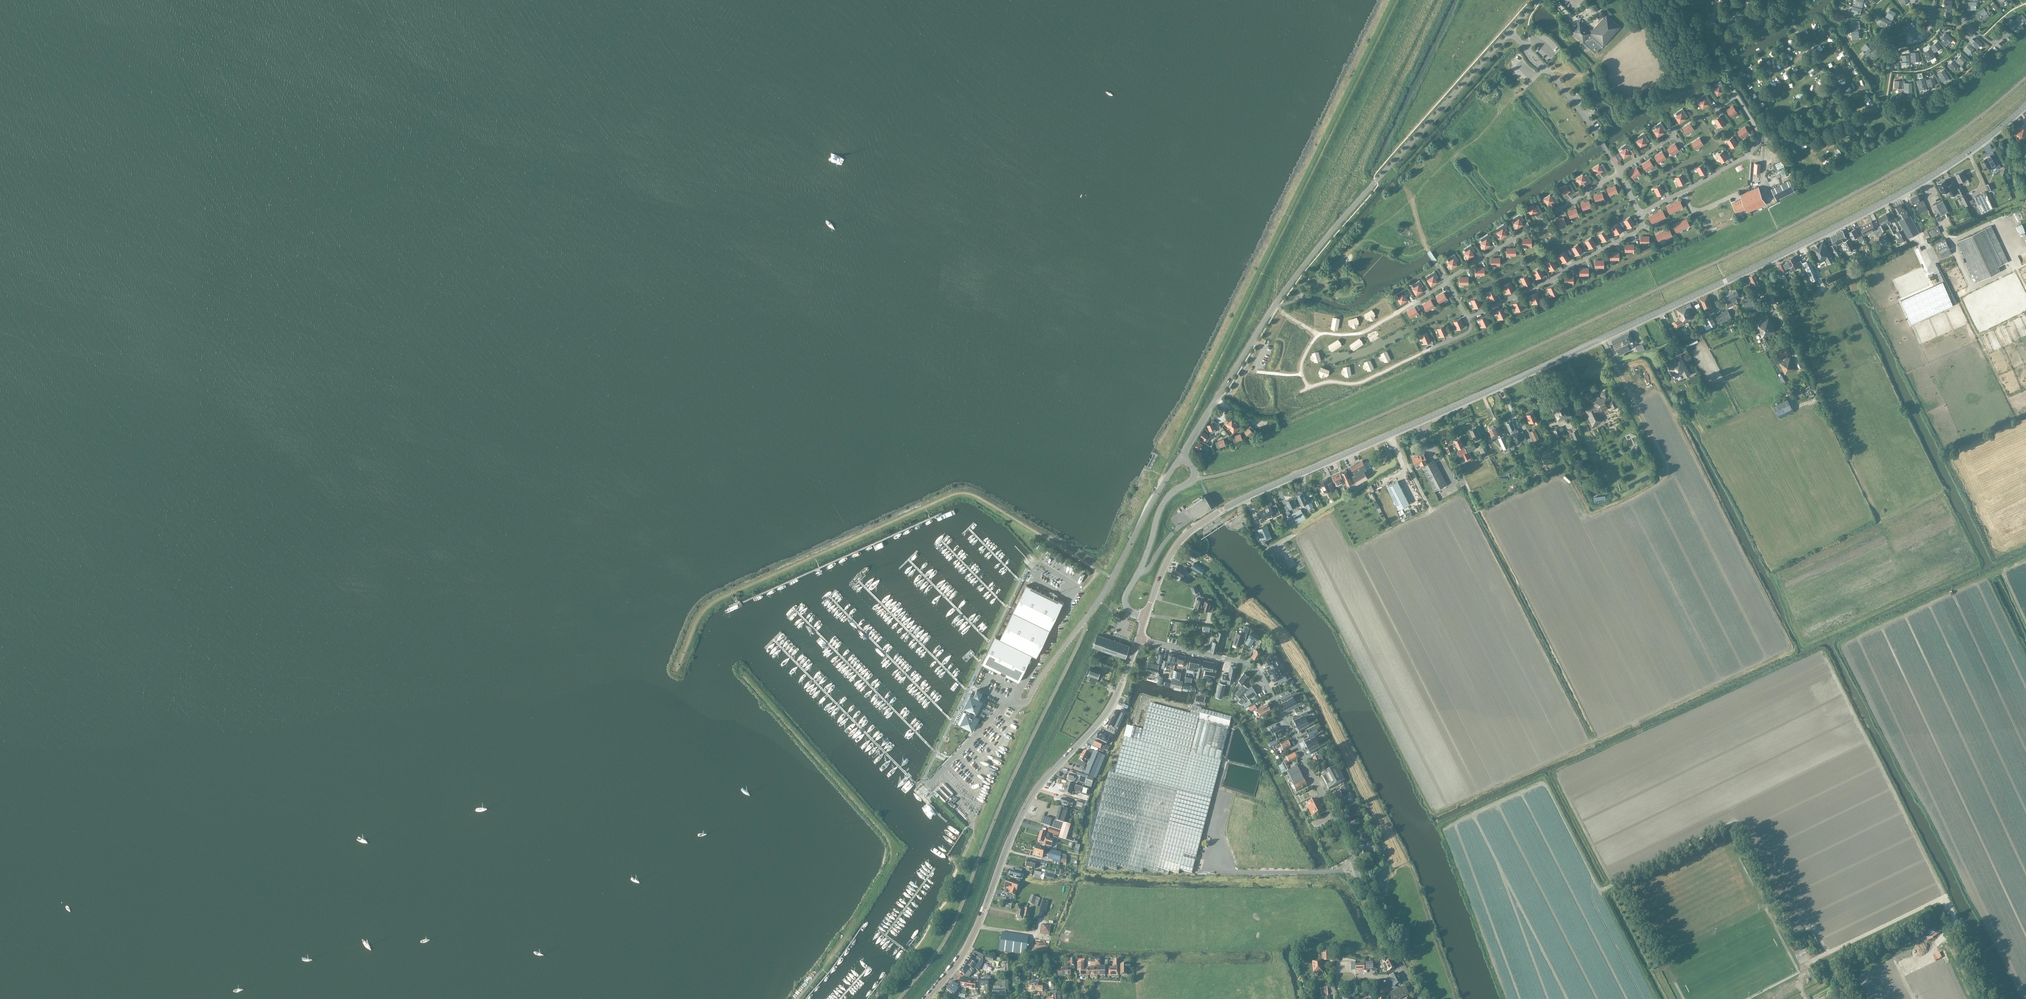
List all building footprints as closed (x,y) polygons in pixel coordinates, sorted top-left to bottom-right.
[(1968,2),(1969,10),(1976,9),(1976,2),(1978,2),(1978,0),(1975,0),(1975,1),(1971,1),(1971,2),(1968,2)] [(1857,7),(1855,7),(1852,6),(1850,14),(1860,16),(1862,9),(1859,8),(1860,6),(1857,6),(1857,7)] [(1978,13),(1983,20),(1989,16),(1985,9),(1978,13)] [(1888,18),(1890,19),(1892,20),(1896,13),(1889,10),(1886,16),(1886,17),(1885,18),(1887,19),(1888,18)] [(1590,31),(1579,21),(1578,22),(1577,21),(1576,22),(1577,23),(1570,31),(1583,42),(1584,42),(1596,53),(1603,44),(1604,45),(1620,27),(1606,14),(1592,30),(1590,31)] [(2019,23),(2021,25),(2025,21),(2025,19),(2022,14),(2016,19),(2016,20),(2015,21),(2016,23),(2018,21),(2019,23)] [(1889,20),(1890,19),(1888,18),(1887,19),(1885,18),(1883,17),(1879,24),(1888,29),(1892,22),(1889,20)] [(2018,24),(2019,23),(2018,21),(2016,23),(2015,21),(2013,19),(2007,24),(2012,30),(2018,25),(2018,24)] [(1853,29),(1853,31),(1856,31),(1856,29),(1858,29),(1860,28),(1860,21),(1852,22),(1853,29)] [(1858,31),(1858,29),(1856,29),(1856,31),(1853,31),(1851,31),(1852,39),(1860,38),(1859,31),(1858,31)] [(1953,39),(1951,38),(1946,32),(1940,38),(1947,45),(1953,39)] [(1972,39),(1968,44),(1969,44),(1970,46),(1972,47),(1973,46),(1975,47),(1977,49),(1977,48),(1979,46),(1980,46),(1979,46),(1982,43),(1982,44),(1982,43),(1977,38),(1977,39),(1974,41),(1972,39)] [(1931,51),(1933,53),(1934,52),(1935,52),(1941,48),(1937,42),(1931,46),(1932,48),(1933,50),(1931,51)] [(1871,53),(1872,51),(1871,50),(1871,49),(1866,44),(1861,49),(1866,55),(1868,53),(1869,52),(1871,53)] [(1974,49),(1975,47),(1973,46),(1972,47),(1970,46),(1969,44),(1963,50),(1969,55),(1974,49)] [(1935,57),(1933,53),(1931,51),(1933,50),(1932,48),(1930,49),(1923,53),(1928,61),(1935,57)] [(1594,58),(1598,62),(1606,53),(1602,49),(1594,58)] [(1869,52),(1866,55),(1867,56),(1869,55),(1874,60),(1880,55),(1874,49),(1872,51),(1871,53),(1869,52)] [(1910,60),(1909,60),(1909,62),(1911,61),(1911,60),(1919,59),(1918,52),(1911,52),(1911,53),(1910,53),(1910,57),(1910,60)] [(1909,55),(1901,55),(1902,63),(1902,65),(1910,64),(1909,62),(1909,60),(1910,60),(1910,57),(1910,53),(1909,53),(1909,55)] [(1956,61),(1955,62),(1956,64),(1958,62),(1959,64),(1961,66),(1967,60),(1961,55),(1956,60),(1956,61)] [(1958,65),(1959,64),(1958,62),(1956,64),(1955,62),(1953,61),(1948,66),(1953,71),(1958,66),(1958,65)] [(1937,73),(1939,77),(1937,78),(1939,81),(1941,80),(1942,82),(1949,78),(1944,70),(1937,73)] [(1926,80),(1925,80),(1928,87),(1936,85),(1934,77),(1926,80)] [(1924,78),(1916,81),(1919,90),(1923,89),(1923,87),(1926,86),(1926,88),(1928,87),(1925,80),(1924,81),(1924,78)] [(1724,90),(1725,89),(1720,81),(1714,85),(1716,88),(1713,90),(1717,96),(1723,92),(1722,90),(1722,88),(1724,90)] [(1707,102),(1707,101),(1708,101),(1709,103),(1711,102),(1706,94),(1700,97),(1702,100),(1699,102),(1702,108),(1708,104),(1707,102)] [(1836,106),(1824,101),(1823,105),(1834,110),(1836,106)] [(1733,106),(1726,110),(1730,116),(1734,114),(1735,116),(1738,114),(1733,106)] [(1684,117),(1684,116),(1685,115),(1686,117),(1688,116),(1682,108),(1676,112),(1678,115),(1675,117),(1679,123),(1685,119),(1684,117)] [(1719,127),(1724,123),(1720,116),(1712,121),(1714,120),(1715,123),(1716,123),(1719,127)] [(1662,131),(1662,129),(1663,129),(1664,131),(1666,130),(1661,122),(1655,126),(1657,129),(1654,131),(1657,137),(1663,133),(1662,131)] [(1694,129),(1690,123),(1682,128),(1687,136),(1688,136),(1687,134),(1690,132),(1689,132),(1694,129)] [(2025,139),(2025,129),(2024,125),(2013,131),(2019,142),(2025,139)] [(1750,135),(1745,127),(1738,132),(1741,137),(1746,135),(1749,133),(1750,135)] [(1645,141),(1645,140),(1646,140),(1647,142),(1649,141),(1644,133),(1638,137),(1640,139),(1637,141),(1641,147),(1647,144),(1645,141)] [(1732,148),(1738,144),(1733,137),(1725,142),(1727,141),(1729,144),(1732,148)] [(1703,144),(1699,138),(1692,143),(1697,151),(1696,149),(1699,147),(1703,144)] [(1628,152),(1628,151),(1629,150),(1630,152),(1632,151),(1627,143),(1621,147),(1623,150),(1620,152),(1624,158),(1630,154),(1628,152)] [(1678,150),(1675,144),(1667,148),(1672,156),(1671,155),(1674,153),(1674,152),(1678,150)] [(1722,162),(1728,159),(1723,151),(1715,156),(1715,157),(1717,156),(1719,158),(1722,162)] [(1666,158),(1662,152),(1654,156),(1660,164),(1659,163),(1662,161),(1661,160),(1666,158)] [(1988,167),(1989,168),(1990,168),(1993,169),(1993,166),(1995,165),(1997,168),(1999,168),(2001,167),(1993,152),(1989,154),(1990,155),(1983,158),(1986,163),(1985,166),(1988,167)] [(1653,166),(1649,160),(1642,165),(1647,172),(1646,171),(1649,169),(1649,168),(1653,166)] [(1601,175),(1607,171),(1603,164),(1600,166),(1599,164),(1593,168),(1597,174),(1599,173),(1600,173),(1601,175)] [(1701,175),(1707,172),(1702,164),(1694,169),(1696,168),(1698,171),(1701,175)] [(1640,174),(1637,168),(1629,173),(1634,180),(1633,179),(1636,177),(1636,176),(1640,174)] [(1959,182),(1966,179),(1963,171),(1955,175),(1959,182)] [(1585,185),(1591,182),(1586,174),(1583,176),(1582,175),(1576,178),(1580,184),(1583,183),(1584,183),(1585,185)] [(1679,185),(1685,182),(1682,175),(1673,179),(1675,178),(1677,181),(1679,185)] [(1790,180),(1771,188),(1776,199),(1794,191),(1790,180)] [(1945,180),(1938,183),(1943,193),(1949,190),(1951,193),(1950,193),(1952,196),(1956,194),(1951,184),(1948,186),(1945,180)] [(1569,196),(1575,192),(1570,184),(1567,186),(1566,185),(1560,189),(1564,195),(1566,193),(1567,193),(1569,196)] [(1618,194),(1615,185),(1607,189),(1609,195),(1613,194),(1617,192),(1618,194)] [(1658,196),(1664,193),(1660,185),(1652,189),(1654,188),(1655,192),(1655,191),(1658,196)] [(1758,187),(1740,195),(1742,199),(1733,203),(1737,213),(1746,208),(1748,212),(1766,204),(1758,187)] [(1960,196),(1965,194),(1962,187),(1957,189),(1960,196)] [(1605,202),(1602,193),(1593,196),(1596,203),(1600,201),(1604,199),(1605,202)] [(1974,198),(1981,213),(1993,208),(1986,193),(1974,198)] [(1965,206),(1971,204),(1966,194),(1961,197),(1965,206)] [(1553,206),(1559,202),(1554,195),(1551,197),(1550,195),(1544,199),(1548,205),(1550,203),(1551,204),(1553,206)] [(1919,209),(1926,205),(1923,200),(1921,201),(1918,195),(1911,198),(1913,204),(1916,203),(1919,209)] [(1592,209),(1589,200),(1580,203),(1583,210),(1587,209),(1591,207),(1592,209)] [(1673,203),(1676,210),(1683,207),(1680,200),(1673,203)] [(1938,216),(1948,212),(1943,201),(1933,205),(1938,216)] [(1669,213),(1676,210),(1673,203),(1666,207),(1669,213)] [(1900,213),(1902,218),(1910,215),(1907,209),(1905,210),(1902,204),(1895,208),(1898,213),(1900,213)] [(1536,216),(1542,212),(1538,205),(1535,207),(1534,205),(1528,209),(1531,215),(1534,214),(1535,214),(1536,216)] [(1579,217),(1576,208),(1568,211),(1570,218),(1574,217),(1574,216),(1578,215),(1579,217)] [(1656,214),(1659,220),(1666,217),(1662,210),(1656,214)] [(1513,222),(1517,228),(1523,225),(1521,222),(1522,221),(1524,220),(1520,214),(1513,218),(1515,221),(1513,222)] [(1652,224),(1659,220),(1656,214),(1649,217),(1652,224)] [(1888,225),(1891,223),(1890,220),(1886,214),(1878,218),(1881,224),(1887,221),(1888,225)] [(1903,229),(1908,238),(1919,232),(1910,215),(1902,218),(1899,220),(1903,229)] [(1566,226),(1567,226),(1563,217),(1555,220),(1558,227),(1561,226),(1561,225),(1565,224),(1566,226)] [(1620,223),(1618,224),(1619,226),(1621,225),(1622,227),(1625,225),(1625,224),(1626,224),(1628,228),(1626,229),(1634,224),(1630,217),(1623,221),(1624,221),(1623,221),(1623,220),(1619,222),(1620,223)] [(1941,221),(1942,229),(1947,228),(1946,225),(1952,224),(1951,218),(1945,219),(1945,220),(1941,221)] [(1680,222),(1683,229),(1690,226),(1686,219),(1680,222)] [(1875,235),(1882,232),(1879,225),(1875,227),(1872,221),(1861,227),(1865,235),(1873,231),(1875,235)] [(1676,232),(1683,229),(1680,222),(1673,225),(1676,232)] [(1622,231),(1618,223),(1611,227),(1613,231),(1614,230),(1616,234),(1614,235),(1614,236),(1622,231)] [(1497,233),(1501,239),(1507,235),(1505,233),(1505,231),(1508,230),(1504,224),(1496,229),(1498,232),(1497,233)] [(1932,237),(1941,232),(1938,227),(1929,231),(1932,237)] [(1860,242),(1864,240),(1861,234),(1859,235),(1855,228),(1849,232),(1853,239),(1857,236),(1860,242)] [(1986,228),(1958,242),(1977,282),(2001,271),(1999,266),(2003,264),(1994,246),(1999,244),(1993,230),(1988,233),(1986,228)] [(1662,232),(1666,239),(1672,235),(1669,229),(1662,232)] [(1906,239),(1908,238),(1906,234),(1903,229),(1901,230),(1896,233),(1901,242),(1906,240),(1906,239)] [(1609,238),(1604,230),(1598,234),(1600,237),(1601,237),(1603,241),(1601,242),(1601,243),(1609,238)] [(1835,244),(1830,246),(1833,252),(1838,249),(1835,244),(1843,241),(1849,252),(1855,248),(1850,238),(1847,239),(1842,230),(1831,236),(1835,244)] [(1659,242),(1666,239),(1662,232),(1656,235),(1659,242)] [(1481,243),(1484,249),(1490,245),(1489,243),(1489,242),(1491,240),(1488,234),(1480,239),(1482,242),(1481,243)] [(1649,243),(1649,246),(1649,236),(1640,236),(1640,244),(1644,244),(1644,243),(1649,243)] [(1596,245),(1591,237),(1585,241),(1587,245),(1587,244),(1590,248),(1587,249),(1588,250),(1596,245)] [(1522,239),(1522,245),(1527,245),(1527,246),(1531,246),(1531,248),(1531,239),(1522,239)] [(1945,239),(1936,243),(1942,258),(1952,253),(1945,239)] [(1828,264),(1834,260),(1823,240),(1810,247),(1819,263),(1826,260),(1828,264)] [(1464,253),(1468,259),(1474,255),(1472,253),(1473,252),(1475,250),(1471,244),(1464,249),(1466,252),(1464,253)] [(1568,251),(1566,253),(1567,254),(1569,253),(1570,255),(1573,253),(1573,252),(1574,251),(1576,255),(1574,256),(1575,256),(1582,251),(1578,244),(1572,248),(1571,249),(1571,248),(1567,250),(1568,251)] [(1629,251),(1633,251),(1633,254),(1634,254),(1634,244),(1625,244),(1625,252),(1629,252),(1629,251)] [(1511,255),(1516,255),(1516,248),(1507,248),(1507,258),(1507,256),(1511,256),(1511,255)] [(1570,259),(1565,251),(1559,255),(1561,259),(1561,258),(1564,262),(1561,264),(1562,264),(1570,259)] [(1619,262),(1619,252),(1610,252),(1610,260),(1614,260),(1614,259),(1619,259),(1619,262)] [(1447,263),(1451,269),(1457,265),(1456,263),(1456,261),(1458,260),(1455,254),(1447,259),(1449,262),(1447,263)] [(1786,261),(1791,270),(1792,269),(1793,270),(1799,266),(1797,263),(1796,263),(1793,257),(1789,259),(1786,261)] [(1495,265),(1500,265),(1500,258),(1491,258),(1491,267),(1491,265),(1495,265)] [(1549,271),(1549,272),(1557,267),(1552,259),(1546,263),(1548,267),(1548,266),(1551,270),(1549,271)] [(1816,279),(1814,274),(1815,273),(1808,259),(1802,263),(1812,282),(1816,279)] [(1599,267),(1603,267),(1603,270),(1604,270),(1604,260),(1595,260),(1595,268),(1599,268),(1599,267)] [(1784,273),(1791,270),(1786,261),(1783,262),(1779,264),(1784,273)] [(1536,279),(1536,280),(1544,275),(1540,267),(1533,271),(1535,274),(1538,278),(1536,279)] [(1479,275),(1484,275),(1484,268),(1475,268),(1475,277),(1476,277),(1476,275),(1479,275)] [(1583,275),(1588,275),(1588,277),(1588,268),(1579,268),(1579,276),(1583,276),(1583,275)] [(1427,280),(1431,286),(1437,282),(1436,280),(1436,279),(1438,277),(1434,271),(1427,276),(1429,279),(1427,280)] [(1912,282),(1920,279),(1917,271),(1909,275),(1912,282)] [(1810,281),(1806,273),(1801,275),(1806,284),(1810,281)] [(1751,287),(1759,283),(1755,274),(1749,276),(1751,281),(1749,282),(1751,287)] [(1522,287),(1530,283),(1527,275),(1520,278),(1522,282),(1522,281),(1524,286),(1522,287)] [(1564,284),(1568,284),(1568,283),(1573,283),(1573,286),(1573,276),(1564,276),(1564,284)] [(1463,284),(1468,284),(1468,277),(1459,277),(1459,287),(1460,287),(1460,285),(1463,285),(1463,284)] [(1412,289),(1416,295),(1422,291),(1421,289),(1421,288),(1423,286),(1420,280),(1412,285),(1414,288),(1412,289)] [(1505,294),(1514,290),(1510,282),(1504,285),(1505,289),(1506,289),(1508,293),(1505,294)] [(1943,282),(1900,300),(1911,324),(1953,306),(1943,282)] [(1558,293),(1554,285),(1547,288),(1549,292),(1549,291),(1551,296),(1549,297),(1558,293)] [(1397,298),(1401,304),(1407,300),(1405,298),(1406,297),(1408,295),(1404,289),(1397,294),(1399,297),(1397,298)] [(1489,301),(1489,302),(1498,298),(1494,290),(1487,293),(1489,296),(1491,300),(1489,301)] [(1737,290),(1731,293),(1736,304),(1738,302),(1736,299),(1735,300),(1735,299),(1740,296),(1740,297),(1744,295),(1742,291),(1738,293),(1737,290)] [(1436,297),(1439,303),(1444,300),(1444,301),(1447,299),(1448,301),(1448,300),(1443,292),(1436,297)] [(1540,301),(1537,293),(1530,296),(1532,299),(1534,303),(1532,304),(1532,305),(1540,301)] [(1729,307),(1736,304),(1731,293),(1724,296),(1727,302),(1729,307)] [(1708,310),(1709,310),(1709,309),(1712,307),(1707,295),(1700,298),(1705,310),(1707,309),(1708,310)] [(1751,297),(1744,299),(1748,310),(1758,306),(1758,304),(1760,303),(1758,296),(1755,297),(1754,296),(1751,297)] [(1473,309),(1481,305),(1478,297),(1471,300),(1472,304),(1473,304),(1475,308),(1473,309)] [(1423,305),(1427,311),(1431,308),(1434,307),(1435,308),(1431,300),(1423,305)] [(1515,307),(1517,311),(1515,312),(1523,309),(1520,300),(1513,303),(1515,307)] [(1682,307),(1688,322),(1695,318),(1691,307),(1692,307),(1690,303),(1682,307)] [(1407,311),(1411,317),(1415,315),(1418,313),(1419,315),(1415,307),(1407,311)] [(1677,327),(1688,322),(1682,307),(1676,309),(1680,320),(1672,323),(1675,329),(1677,328),(1677,327)] [(1498,320),(1506,316),(1503,308),(1496,311),(1497,315),(1498,315),(1500,319),(1498,320)] [(1364,314),(1368,320),(1375,315),(1371,309),(1364,314)] [(1738,313),(1731,316),(1728,310),(1718,315),(1721,323),(1739,315),(1738,313)] [(1489,324),(1485,316),(1479,319),(1480,323),(1481,322),(1483,327),(1480,328),(1489,324)] [(1704,326),(1708,324),(1704,316),(1700,318),(1704,326)] [(1340,318),(1333,317),(1331,328),(1337,330),(1340,318)] [(1348,320),(1351,326),(1359,323),(1356,317),(1348,320)] [(1762,338),(1776,331),(1769,318),(1755,324),(1762,338)] [(1455,330),(1455,331),(1464,327),(1460,319),(1453,322),(1455,325),(1457,329),(1455,330)] [(1439,337),(1439,338),(1447,334),(1444,326),(1437,329),(1439,332),(1441,336),(1439,337)] [(1618,355),(1630,349),(1627,344),(1633,341),(1629,332),(1612,341),(1618,355)] [(1422,344),(1422,345),(1431,341),(1427,333),(1421,336),(1422,339),(1423,339),(1424,343),(1422,344)] [(1350,344),(1355,350),(1363,343),(1359,338),(1350,344)] [(1328,345),(1332,351),(1341,345),(1338,339),(1328,345)] [(1780,362),(1785,374),(1796,369),(1790,357),(1789,358),(1789,356),(1792,355),(1788,347),(1780,351),(1783,359),(1784,359),(1785,360),(1780,362)] [(1312,353),(1314,361),(1321,359),(1318,351),(1312,353)] [(1384,362),(1391,359),(1387,351),(1381,354),(1384,362)] [(1681,355),(1666,363),(1672,375),(1669,376),(1671,379),(1670,380),(1671,381),(1674,379),(1674,378),(1682,374),(1684,377),(1690,374),(1681,355)] [(1364,362),(1368,371),(1374,368),(1370,359),(1364,362)] [(1329,370),(1321,366),(1318,373),(1326,376),(1329,370)] [(1693,384),(1701,380),(1698,374),(1690,378),(1693,384)] [(1611,406),(1612,407),(1613,408),(1614,408),(1615,408),(1616,407),(1616,406),(1617,405),(1616,404),(1613,397),(1610,398),(1608,392),(1605,391),(1602,392),(1601,395),(1602,396),(1591,401),(1592,404),(1585,408),(1589,416),(1588,417),(1593,426),(1597,424),(1596,423),(1601,421),(1597,412),(1611,406)] [(1571,416),(1572,416),(1568,406),(1566,402),(1568,402),(1566,397),(1550,403),(1558,422),(1567,418),(1567,420),(1572,419),(1571,416)] [(1788,399),(1774,406),(1780,418),(1794,411),(1788,399)] [(1536,424),(1539,423),(1538,419),(1536,419),(1533,411),(1527,414),(1528,418),(1527,418),(1529,423),(1534,421),(1536,424)] [(1226,423),(1223,425),(1225,428),(1228,426),(1231,429),(1228,431),(1230,434),(1233,432),(1240,426),(1232,417),(1225,423),(1226,423)] [(1516,444),(1527,439),(1523,431),(1519,433),(1513,420),(1506,423),(1510,432),(1513,431),(1513,433),(1511,434),(1516,444)] [(1618,421),(1613,424),(1617,431),(1623,427),(1618,421)] [(1494,437),(1500,435),(1496,427),(1494,427),(1494,426),(1489,428),(1490,429),(1488,430),(1492,439),(1495,438),(1494,437)] [(1475,442),(1481,439),(1476,427),(1469,430),(1475,442)] [(1249,436),(1253,433),(1249,428),(1245,432),(1249,436)] [(1556,437),(1562,435),(1559,428),(1553,430),(1556,437)] [(1535,442),(1539,439),(1535,430),(1530,432),(1535,442)] [(1203,432),(1200,437),(1207,442),(1210,437),(1203,432)] [(1510,449),(1509,447),(1504,436),(1498,438),(1503,449),(1504,452),(1510,449)] [(1463,446),(1464,446),(1460,438),(1454,441),(1458,449),(1459,448),(1459,449),(1463,447),(1463,446)] [(1197,442),(1195,448),(1203,451),(1205,445),(1197,442)] [(1468,451),(1476,448),(1473,443),(1466,446),(1468,451)] [(1483,454),(1487,452),(1483,444),(1479,446),(1483,454)] [(1465,460),(1470,457),(1468,452),(1467,453),(1465,448),(1457,452),(1461,459),(1464,457),(1465,460)] [(1421,465),(1421,466),(1427,463),(1427,462),(1426,460),(1427,460),(1423,453),(1412,459),(1416,465),(1419,464),(1420,465),(1421,465)] [(1152,454),(1148,468),(1152,469),(1157,455),(1152,454)] [(1427,463),(1421,466),(1434,491),(1447,485),(1434,460),(1427,463)] [(1351,468),(1348,469),(1350,472),(1356,484),(1368,478),(1364,471),(1367,469),(1362,461),(1350,467),(1351,468)] [(1348,473),(1347,470),(1346,470),(1345,470),(1343,471),(1343,472),(1341,473),(1348,488),(1353,485),(1353,486),(1356,484),(1350,472),(1348,473)] [(1335,485),(1343,482),(1340,473),(1332,477),(1335,482),(1334,482),(1335,485)] [(1327,479),(1320,482),(1324,492),(1328,490),(1329,493),(1335,490),(1332,482),(1329,483),(1327,479)] [(1398,481),(1387,487),(1398,509),(1409,504),(1398,481)] [(1303,501),(1306,500),(1302,493),(1297,495),(1300,502),(1301,502),(1302,504),(1304,503),(1303,501)] [(1193,503),(1187,507),(1194,517),(1211,506),(1204,495),(1203,496),(1202,495),(1201,496),(1202,497),(1200,498),(1200,497),(1192,502),(1193,503)] [(1295,509),(1298,507),(1297,505),(1296,505),(1292,497),(1286,500),(1290,508),(1294,506),(1295,509)] [(1308,509),(1313,506),(1311,500),(1305,503),(1308,509)] [(1263,518),(1259,519),(1261,523),(1266,521),(1265,519),(1274,515),(1275,516),(1281,514),(1276,504),(1271,506),(1271,505),(1264,508),(1265,509),(1260,511),(1263,518)] [(1306,519),(1303,514),(1301,509),(1292,514),(1295,519),(1297,524),(1306,519)] [(1266,525),(1258,529),(1262,539),(1271,535),(1266,525)] [(1198,557),(1200,553),(1197,550),(1196,551),(1190,548),(1186,554),(1194,559),(1196,556),(1198,557)] [(1178,565),(1174,572),(1181,576),(1179,581),(1186,585),(1189,579),(1183,576),(1186,570),(1178,565)] [(1027,585),(1014,612),(1000,639),(996,636),(982,664),(1019,682),(1032,655),(1037,657),(1060,608),(1061,608),(1064,602),(1060,600),(1060,601),(1027,585)] [(1201,609),(1204,597),(1201,596),(1200,599),(1197,598),(1194,607),(1201,609)] [(1212,612),(1214,606),(1210,605),(1212,599),(1208,598),(1208,601),(1205,600),(1202,609),(1212,612)] [(1246,637),(1249,627),(1245,626),(1242,634),(1237,632),(1233,643),(1240,646),(1243,636),(1246,637)] [(1260,636),(1251,631),(1249,636),(1245,643),(1250,646),(1254,639),(1257,641),(1260,636)] [(1097,635),(1093,647),(1107,652),(1108,651),(1112,652),(1112,654),(1113,654),(1114,653),(1125,657),(1129,646),(1111,640),(1111,639),(1097,635)] [(1253,652),(1252,656),(1257,659),(1261,652),(1262,652),(1263,650),(1259,648),(1263,641),(1261,639),(1253,652)] [(1216,653),(1219,642),(1213,640),(1210,651),(1216,653)] [(1163,659),(1162,665),(1170,667),(1171,663),(1174,664),(1174,662),(1176,654),(1169,653),(1167,660),(1163,659)] [(1270,654),(1265,657),(1268,664),(1270,663),(1272,667),(1268,670),(1267,671),(1268,674),(1269,674),(1270,674),(1271,675),(1280,670),(1278,665),(1276,660),(1274,661),(1270,654)] [(1184,664),(1186,656),(1177,655),(1176,662),(1184,664)] [(1198,667),(1200,659),(1191,657),(1188,669),(1194,670),(1194,666),(1198,667)] [(1202,668),(1206,669),(1205,675),(1214,677),(1217,669),(1212,669),(1214,662),(1203,660),(1202,668)] [(1158,679),(1159,674),(1157,674),(1159,664),(1148,662),(1146,670),(1156,672),(1156,673),(1155,678),(1158,679)] [(1236,667),(1230,666),(1228,675),(1223,674),(1222,680),(1227,681),(1227,682),(1233,683),(1236,667)] [(1090,668),(1088,675),(1091,676),(1089,682),(1095,684),(1097,678),(1098,678),(1100,671),(1090,668)] [(1280,670),(1271,675),(1271,677),(1270,678),(1272,680),(1273,680),(1273,681),(1279,678),(1281,682),(1287,679),(1285,674),(1283,675),(1280,670)] [(1243,702),(1257,694),(1252,686),(1248,688),(1244,684),(1249,677),(1244,673),(1239,680),(1240,681),(1236,687),(1239,689),(1235,694),(1241,698),(1243,702)] [(1186,676),(1185,679),(1182,690),(1191,692),(1191,689),(1195,690),(1196,685),(1191,683),(1192,678),(1186,676)] [(1172,678),(1170,686),(1174,686),(1174,689),(1181,691),(1183,680),(1172,678)] [(1220,682),(1216,696),(1222,698),(1226,684),(1220,682)] [(982,701),(979,700),(982,692),(977,690),(974,695),(969,693),(955,721),(972,730),(978,718),(975,716),(982,701)] [(1297,690),(1281,698),(1284,705),(1295,699),(1293,695),(1298,693),(1297,690)] [(1297,704),(1295,699),(1284,705),(1288,711),(1298,706),(1303,703),(1302,701),(1297,704)] [(1259,716),(1271,710),(1268,703),(1255,709),(1259,716)] [(1109,772),(1092,839),(1095,840),(1088,867),(1103,871),(1104,867),(1117,870),(1118,866),(1143,873),(1144,869),(1168,875),(1169,871),(1179,874),(1180,870),(1192,873),(1211,799),(1229,729),(1231,718),(1201,710),(1202,709),(1192,706),(1190,714),(1150,704),(1143,730),(1133,728),(1130,739),(1124,738),(1115,774),(1109,772)] [(1116,712),(1107,730),(1114,733),(1122,715),(1116,712)] [(1309,714),(1308,712),(1307,712),(1292,720),(1296,726),(1306,721),(1304,717),(1309,714)] [(1143,726),(1145,715),(1135,713),(1135,716),(1139,717),(1137,725),(1143,726)] [(1308,725),(1306,721),(1296,726),(1299,732),(1314,724),(1313,722),(1308,725)] [(1275,725),(1268,728),(1273,737),(1275,736),(1277,739),(1284,735),(1281,730),(1279,731),(1278,728),(1276,728),(1275,725)] [(1099,733),(1097,739),(1106,744),(1109,738),(1111,739),(1114,734),(1105,730),(1103,735),(1099,733)] [(1320,735),(1319,733),(1303,741),(1307,748),(1317,742),(1315,738),(1320,735)] [(1108,750),(1109,747),(1096,741),(1093,746),(1100,749),(1099,751),(1103,753),(1105,749),(1108,750)] [(1283,751),(1290,747),(1287,742),(1283,744),(1283,743),(1280,745),(1275,747),(1277,750),(1281,748),(1283,751)] [(1317,742),(1307,748),(1307,749),(1310,754),(1320,749),(1325,746),(1324,744),(1319,747),(1317,743),(1317,742)] [(1090,760),(1088,758),(1090,754),(1084,751),(1079,761),(1085,764),(1086,761),(1089,763),(1084,774),(1096,779),(1105,756),(1094,752),(1090,760)] [(1292,766),(1289,767),(1287,764),(1297,759),(1294,753),(1286,757),(1287,759),(1285,760),(1286,762),(1282,764),(1286,772),(1293,768),(1292,766)] [(1316,767),(1324,763),(1320,756),(1312,760),(1316,767)] [(1332,769),(1338,766),(1333,756),(1327,759),(1332,769)] [(1338,766),(1332,769),(1321,775),(1329,789),(1345,781),(1338,766)] [(1296,792),(1307,786),(1297,767),(1287,772),(1292,781),(1291,781),(1296,792)] [(1070,774),(1068,780),(1077,783),(1078,782),(1085,784),(1085,786),(1091,788),(1092,785),(1094,779),(1078,774),(1077,777),(1070,774)] [(1067,783),(1064,793),(1071,795),(1072,795),(1073,795),(1074,793),(1074,792),(1072,792),(1073,789),(1074,789),(1075,787),(1074,786),(1067,783)] [(1074,790),(1081,792),(1081,794),(1087,795),(1090,788),(1076,784),(1074,790)] [(1346,790),(1344,786),(1341,788),(1341,789),(1331,795),(1335,801),(1342,797),(1340,794),(1346,790)] [(1072,808),(1073,803),(1070,802),(1071,800),(1063,798),(1063,799),(1062,799),(1061,804),(1072,808)] [(1320,805),(1317,798),(1310,802),(1310,800),(1306,802),(1307,804),(1306,804),(1309,810),(1320,805)] [(1323,811),(1320,805),(1309,810),(1312,816),(1313,816),(1314,817),(1317,816),(1317,814),(1323,811)] [(1059,808),(1059,810),(1055,821),(1043,817),(1041,825),(1061,831),(1059,838),(1066,841),(1071,826),(1064,823),(1068,810),(1059,808)] [(1347,815),(1350,813),(1348,810),(1345,812),(1344,811),(1340,813),(1344,822),(1349,819),(1347,815)] [(1360,823),(1357,819),(1349,823),(1351,827),(1360,823)] [(1365,828),(1358,831),(1364,842),(1371,839),(1366,828),(1365,828)] [(1045,843),(1045,845),(1051,847),(1053,840),(1048,838),(1049,834),(1040,832),(1038,841),(1045,843)] [(1060,863),(1061,855),(1061,853),(1050,850),(1050,853),(1044,851),(1044,850),(1036,848),(1034,855),(1042,858),(1043,854),(1049,856),(1048,859),(1060,863)] [(1361,861),(1369,858),(1366,849),(1358,851),(1361,861)] [(1040,861),(1037,860),(1028,858),(1026,867),(1035,868),(1036,863),(1042,865),(1042,866),(1045,866),(1046,862),(1040,861)] [(1042,872),(1035,870),(1033,878),(1040,879),(1042,872)] [(1010,871),(1009,874),(1010,875),(1010,876),(1020,879),(1022,874),(1011,871),(1011,872),(1010,871)] [(1018,884),(1007,880),(1004,888),(1011,890),(1010,894),(1014,895),(1018,886),(1017,886),(1018,884)] [(1040,898),(1036,897),(1031,895),(1028,903),(1037,906),(1040,898)] [(1039,926),(1041,917),(1042,913),(1043,913),(1044,903),(1040,903),(1039,910),(1038,910),(1036,926),(1039,926)] [(1028,921),(1030,910),(1024,909),(1024,910),(1018,909),(1017,919),(1028,921)] [(1002,932),(999,951),(1022,955),(1026,955),(1026,954),(1029,936),(1002,932)] [(974,950),(959,971),(964,975),(963,977),(969,977),(981,961),(983,963),(984,955),(974,950)] [(1329,960),(1332,960),(1332,951),(1323,951),(1323,961),(1329,960)] [(1095,958),(1095,975),(1105,975),(1105,967),(1100,967),(1100,958),(1095,958)] [(1119,967),(1119,966),(1119,960),(1115,960),(1115,967),(1109,967),(1109,975),(1118,975),(1118,967),(1119,967)] [(1313,973),(1323,972),(1322,960),(1312,961),(1313,973)] [(1389,971),(1394,969),(1390,961),(1383,965),(1384,969),(1385,970),(1386,969),(1386,970),(1388,969),(1389,971)] [(1088,975),(1088,967),(1085,967),(1085,963),(1077,963),(1077,970),(1080,970),(1080,975),(1088,975)] [(1364,963),(1355,963),(1356,971),(1364,971),(1364,969),(1373,969),(1373,963),(1366,963),(1366,964),(1364,964),(1364,963)] [(1130,965),(1121,965),(1121,975),(1127,975),(1127,971),(1130,971),(1130,965)] [(1058,976),(1071,975),(1071,969),(1070,966),(1062,967),(1062,971),(1058,971),(1058,976)] [(1399,976),(1398,977),(1396,974),(1390,977),(1390,978),(1390,979),(1389,978),(1387,978),(1387,980),(1389,981),(1390,985),(1394,985),(1395,986),(1396,985),(1400,985),(1400,983),(1401,983),(1399,979),(1400,979),(1399,976)] [(967,988),(968,979),(960,978),(958,985),(959,986),(967,988)] [(968,979),(967,988),(975,989),(976,980),(968,978),(968,979)] [(954,995),(959,986),(958,985),(953,981),(950,985),(947,990),(954,995)] [(1043,991),(1043,985),(1038,985),(1038,982),(1029,982),(1029,991),(1043,991)] [(1408,995),(1404,986),(1399,989),(1398,988),(1389,989),(1389,994),(1391,998),(1400,998),(1408,995)]
